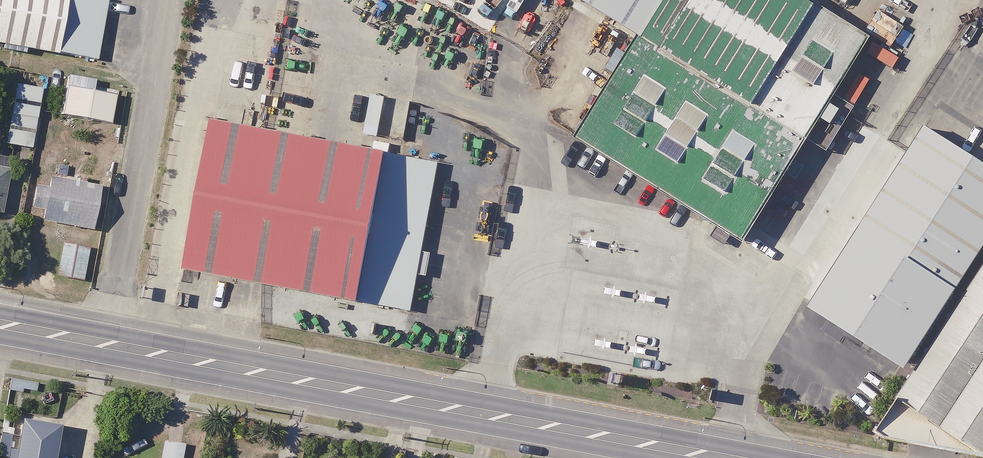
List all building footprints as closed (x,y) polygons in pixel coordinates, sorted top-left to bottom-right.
[(5,46),(4,53),(29,58),(30,50),(98,63),(109,0),(0,0),(0,45),(5,46)] [(429,1),(489,38),(512,0),(430,0),(429,1)] [(575,152),(743,252),(866,47),(787,0),(666,0),(575,152)] [(118,88),(70,80),(63,116),(112,124),(118,88)] [(46,88),(19,83),(8,145),(35,150),(46,88)] [(919,135),(799,316),(898,380),(982,252),(982,177),(919,135)] [(412,173),(183,136),(158,289),(387,327),(412,173)] [(0,154),(0,214),(6,214),(15,157),(0,154)] [(53,175),(51,189),(38,186),(34,208),(47,211),(45,222),(94,231),(103,184),(53,175)] [(91,250),(67,243),(58,276),(83,282),(91,250)] [(875,440),(885,451),(922,457),(982,457),(982,275),(875,440)] [(25,423),(21,451),(16,450),(15,457),(57,457),(61,428),(25,423)] [(168,440),(164,457),(185,457),(188,445),(168,440)]
